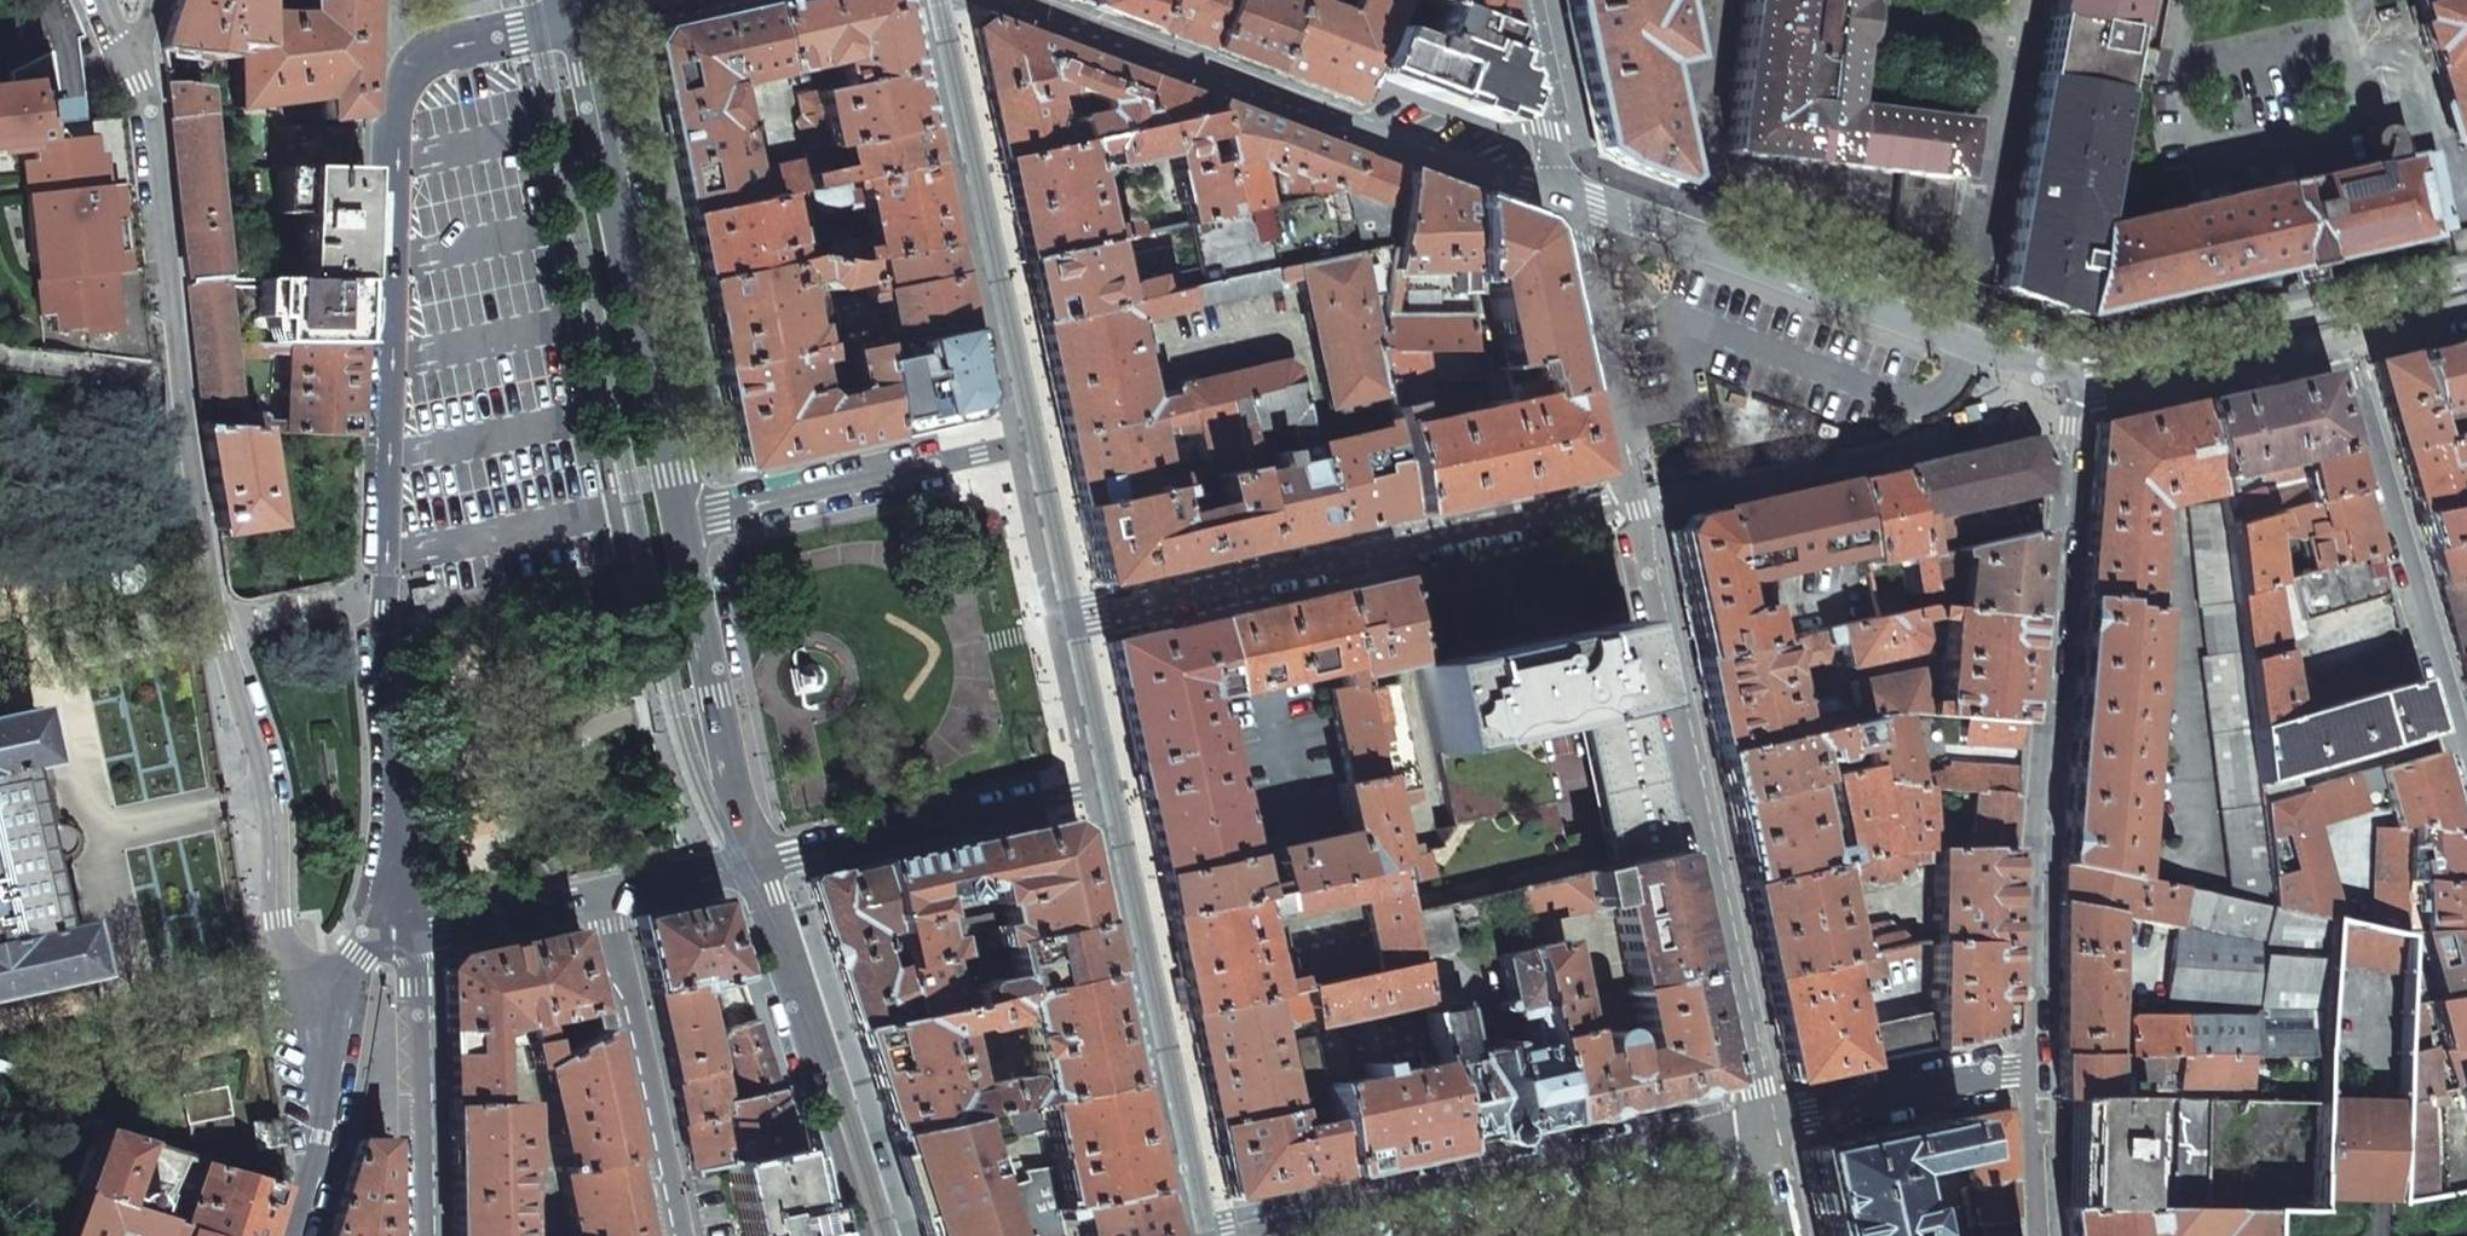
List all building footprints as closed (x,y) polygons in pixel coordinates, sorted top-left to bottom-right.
[(157,49),(158,50),(159,56),(171,58),(172,52),(220,58),(220,46),(231,46),(231,45),(253,47),(254,12),(256,12),(255,0),(173,0),(171,4),(157,49)] [(305,1),(308,5),(307,14),(256,12),(254,12),(253,47),(231,45),(231,46),(230,53),(236,54),(237,108),(322,92),(324,119),(361,115),(362,80),(364,0),(305,0),(305,1)] [(769,5),(784,73),(836,60),(841,81),(835,82),(835,87),(816,92),(828,146),(843,143),(922,126),(896,0),(790,0),(769,5)] [(1093,6),(1152,28),(1163,0),(1094,0),(1093,6)] [(1152,28),(1211,50),(1230,0),(1163,0),(1152,28)] [(1211,50),(1272,72),(1298,0),(1230,0),(1211,50)] [(1272,72),(1358,104),(1370,71),(1368,70),(1385,29),(1396,0),(1298,0),(1272,72)] [(1368,70),(1370,71),(1392,78),(1391,79),(1483,113),(1483,112),(1499,118),(1514,106),(1513,98),(1498,27),(1430,1),(1428,7),(1434,8),(1423,43),(1402,35),(1413,0),(1396,0),(1385,29),(1368,70)] [(1430,1),(1498,27),(1492,0),(1426,0),(1430,1)] [(1567,12),(1574,45),(1581,80),(1583,79),(1597,148),(1618,162),(1674,183),(1681,177),(1656,64),(1683,58),(1670,0),(1565,0),(1567,12)] [(1729,150),(1885,168),(1885,169),(1904,171),(1957,177),(1959,178),(1967,122),(1846,108),(1853,51),(1864,38),(1867,8),(1863,0),(1748,0),(1734,108),(1729,150)] [(2051,15),(2129,29),(2134,0),(2053,0),(2051,15)] [(2415,5),(2409,7),(2414,26),(2416,25),(2423,49),(2429,48),(2460,149),(2466,147),(2466,0),(2414,0),(2415,5)] [(661,30),(650,45),(686,216),(755,200),(748,165),(730,87),(784,73),(769,5),(661,30)] [(2129,29),(2051,15),(2001,288),(2074,314),(2077,314),(2092,227),(2129,29)] [(76,16),(56,23),(64,43),(84,36),(76,16)] [(1085,142),(1213,114),(1216,114),(1217,103),(989,18),(974,30),(1002,161),(1085,142)] [(87,120),(77,44),(66,45),(52,53),(50,52),(9,73),(13,85),(0,86),(0,148),(30,144),(67,140),(65,122),(87,120)] [(207,166),(201,114),(198,85),(178,82),(178,81),(161,81),(162,82),(167,126),(171,170),(207,166)] [(802,115),(797,119),(803,152),(828,146),(816,92),(797,96),(802,115)] [(1358,155),(1217,103),(1216,114),(1213,114),(1219,137),(1223,154),(1226,165),(1216,167),(1227,214),(1269,205),(1259,160),(1272,165),(1344,193),(1358,155)] [(1213,114),(1085,142),(1088,155),(1092,154),(1093,156),(1105,154),(1104,151),(1108,151),(1112,166),(1113,167),(1170,155),(1174,171),(1172,172),(1180,202),(1182,202),(1186,223),(1227,214),(1216,167),(1226,165),(1223,154),(1217,156),(1216,157),(1201,161),(1196,142),(1219,137),(1213,114)] [(67,140),(30,144),(32,161),(20,163),(42,351),(87,356),(145,364),(117,116),(87,120),(65,122),(67,140)] [(319,126),(319,151),(361,152),(361,123),(319,126)] [(804,175),(808,188),(846,179),(930,162),(926,144),(922,126),(843,143),(849,164),(826,170),(804,175)] [(1085,142),(1002,161),(1008,186),(1013,211),(1024,261),(1106,241),(1134,235),(1130,222),(1106,229),(1088,155),(1085,142)] [(2168,209),(2092,227),(2077,314),(2110,306),(2110,304),(2186,288),(2425,235),(2424,231),(2449,226),(2432,152),(2408,158),(2407,155),(2168,208),(2168,209)] [(801,153),(748,165),(755,200),(776,195),(806,188),(808,188),(804,175),(801,160),(802,160),(801,153)] [(801,160),(804,175),(826,170),(822,155),(802,160),(801,160)] [(1393,241),(1405,172),(1358,155),(1344,193),(1356,249),(1393,241)] [(930,162),(846,179),(847,188),(858,185),(864,215),(866,222),(871,249),(857,251),(860,261),(877,257),(948,242),(939,202),(930,162)] [(1344,193),(1272,165),(1270,170),(1278,173),(1282,202),(1314,196),(1344,193)] [(184,281),(219,278),(207,166),(171,170),(173,181),(179,231),(184,281)] [(361,170),(278,167),(278,213),(299,214),(299,272),(295,272),(295,279),(298,278),(299,280),(358,281),(359,225),(361,170)] [(1957,177),(1904,171),(1895,244),(1946,262),(1957,177)] [(1468,196),(1405,172),(1393,241),(1386,275),(1375,349),(1417,350),(1471,350),(1469,273),(1468,196)] [(808,188),(806,188),(813,225),(864,215),(858,185),(847,188),(846,179),(808,188)] [(1278,266),(1294,262),(1356,249),(1344,193),(1314,196),(1282,202),(1269,205),(1227,214),(1186,223),(1200,285),(1278,266)] [(755,200),(686,216),(692,249),(699,282),(790,261),(787,248),(793,247),(792,240),(784,241),(776,195),(755,200)] [(1532,219),(1468,196),(1469,273),(1490,281),(1486,289),(1504,369),(1526,363),(1531,381),(1535,381),(1539,399),(1577,391),(1558,304),(1542,230),(1532,219)] [(866,222),(815,234),(819,261),(844,264),(856,262),(860,261),(857,251),(871,249),(866,222)] [(2454,257),(2461,256),(2466,254),(2466,228),(2449,232),(2454,257)] [(1038,326),(1124,304),(1177,290),(1175,279),(1118,292),(1110,259),(1106,241),(1024,261),(1031,293),(1038,326)] [(1356,249),(1294,262),(1327,409),(1387,394),(1381,361),(1375,349),(1386,275),(1393,241),(1356,249)] [(948,242),(877,257),(883,289),(955,275),(951,258),(948,242)] [(1118,292),(1175,279),(1168,247),(1110,259),(1118,292)] [(860,261),(856,262),(861,283),(863,283),(864,293),(883,289),(877,257),(860,261)] [(790,261),(699,282),(708,325),(717,368),(814,346),(809,326),(803,327),(794,283),(815,278),(815,283),(827,290),(861,283),(856,262),(844,264),(819,261),(802,258),(790,261)] [(1281,278),(1296,274),(1294,262),(1278,266),(1281,278)] [(1200,285),(1181,290),(1184,307),(1282,284),(1281,278),(1278,266),(1200,285)] [(864,293),(866,299),(880,296),(889,337),(872,340),(873,347),(874,350),(967,329),(961,302),(955,275),(883,289),(864,293)] [(184,281),(196,385),(201,427),(238,429),(236,412),(232,360),(232,357),(229,357),(227,343),(219,278),(184,281)] [(269,338),(271,344),(357,346),(358,304),(358,281),(299,280),(261,279),(261,319),(266,320),(267,330),(269,338)] [(1144,402),(1126,321),(1184,307),(1181,290),(1177,290),(1124,304),(1038,326),(1050,381),(1062,436),(1171,413),(1175,412),(1171,396),(1144,402)] [(863,293),(835,300),(844,340),(846,352),(873,347),(872,340),(889,337),(880,296),(866,299),(864,293),(863,293)] [(967,329),(874,350),(884,438),(889,437),(962,422),(970,418),(976,411),(979,406),(980,401),(981,401),(981,398),(981,397),(981,393),(976,370),(974,361),(967,329)] [(874,350),(873,347),(846,352),(844,340),(814,346),(717,368),(737,468),(738,469),(741,471),(884,438),(874,350)] [(2447,344),(2466,408),(2466,340),(2447,344)] [(284,353),(282,389),(277,389),(277,395),(282,395),(281,421),(265,421),(265,417),(261,413),(236,412),(238,429),(258,430),(354,435),(355,390),(355,382),(357,350),(357,346),(271,344),(227,343),(229,357),(232,357),(232,360),(240,360),(240,357),(264,357),(267,353),(284,353)] [(2438,346),(2410,352),(2430,416),(2442,414),(2466,408),(2447,344),(2438,346)] [(1417,350),(1375,349),(1381,361),(1387,394),(1391,410),(1409,406),(1427,402),(1423,379),(1417,350)] [(1471,350),(1417,350),(1423,379),(1487,380),(1490,373),(1486,350),(1471,350)] [(2384,408),(2396,448),(2437,439),(2430,416),(2410,352),(2402,354),(2370,362),(2384,408)] [(1178,384),(1171,396),(1175,412),(1227,402),(1297,384),(1299,384),(1295,367),(1283,360),(1201,379),(1199,375),(1178,379),(1180,384),(1178,384)] [(1409,406),(1391,410),(1393,420),(1414,514),(1508,493),(1594,474),(1577,391),(1539,399),(1535,381),(1531,381),(1526,363),(1504,369),(1490,373),(1487,380),(1493,406),(1413,423),(1409,406)] [(2274,383),(2198,400),(2216,480),(2347,449),(2324,372),(2274,383)] [(1297,384),(1227,402),(1244,472),(1261,548),(1298,539),(1331,532),(1311,446),(1297,384)] [(2198,400),(2096,422),(2089,509),(2084,574),(2082,598),(2117,601),(2116,607),(2148,610),(2154,506),(2218,492),(2216,480),(2198,400)] [(1175,412),(1171,413),(1172,423),(1175,431),(1199,430),(1206,458),(1210,479),(1214,478),(1244,472),(1227,402),(1175,412)] [(1171,413),(1062,436),(1070,471),(1154,453),(1149,428),(1172,423),(1171,413)] [(2442,414),(2430,416),(2437,439),(2445,437),(2439,421),(2445,420),(2442,414)] [(1414,514),(1393,420),(1382,423),(1383,429),(1311,446),(1331,532),(1414,514)] [(238,429),(201,427),(218,535),(250,531),(274,527),(258,430),(238,429)] [(2396,448),(2405,477),(2415,513),(2466,501),(2466,494),(2463,495),(2448,446),(2466,442),(2466,432),(2445,437),(2437,439),(2396,448)] [(2030,437),(1895,467),(1906,521),(1934,514),(2043,490),(2045,462),(2030,437)] [(2224,525),(2260,516),(2273,513),(2359,491),(2347,449),(2216,480),(2218,492),(2221,503),(2224,525)] [(1154,453),(1070,471),(1074,489),(1078,508),(1175,487),(1210,479),(1206,458),(1169,466),(1161,479),(1154,453)] [(1882,470),(1847,478),(1864,551),(1866,563),(1900,555),(1906,584),(1907,592),(1921,590),(1915,560),(1906,521),(1895,467),(1882,470)] [(1175,487),(1078,508),(1095,584),(1177,566),(1261,548),(1244,472),(1214,478),(1216,486),(1221,506),(1183,515),(1171,518),(1169,510),(1167,497),(1176,495),(1175,487)] [(1210,479),(1175,487),(1176,495),(1167,497),(1169,510),(1182,507),(1183,515),(1221,506),(1216,486),(1214,478),(1210,479)] [(1791,491),(1712,509),(1720,546),(1716,546),(1724,583),(1726,582),(1750,577),(1864,551),(1847,478),(1791,491)] [(2359,491),(2273,513),(2279,536),(2296,539),(2303,537),(2311,571),(2376,551),(2377,550),(2366,514),(2359,491)] [(2415,513),(2416,515),(2418,521),(2425,548),(2466,537),(2466,501),(2415,513)] [(2039,530),(2041,503),(2029,504),(2029,534),(2030,534),(2039,530)] [(2189,506),(2196,556),(2201,555),(2201,557),(2230,558),(2226,532),(2224,525),(2221,503),(2189,506)] [(1680,585),(1695,657),(1765,642),(1757,606),(1733,612),(1726,582),(1724,583),(1716,546),(1720,546),(1712,509),(1680,516),(1669,533),(1680,585)] [(1906,521),(1915,560),(1944,554),(1934,514),(1906,521)] [(2260,516),(2224,525),(2226,532),(2230,558),(2235,593),(2270,583),(2269,576),(2260,516)] [(2029,534),(1954,551),(1954,556),(1962,556),(1955,609),(2032,615),(2037,551),(2039,530),(2030,534),(2029,534)] [(250,531),(218,535),(225,585),(226,591),(231,596),(236,600),(240,602),(248,602),(269,597),(268,587),(260,589),(250,531)] [(2425,548),(2429,560),(2436,583),(2466,574),(2466,537),(2425,548)] [(2311,571),(2289,578),(2302,619),(2390,593),(2377,550),(2311,571)] [(1944,554),(1915,560),(1921,590),(1924,607),(1935,607),(1955,609),(1962,556),(1954,556),(1954,551),(1944,554)] [(2196,556),(2202,603),(2236,604),(2235,593),(2230,558),(2201,557),(2201,555),(2196,556)] [(2436,583),(2453,641),(2456,652),(2466,649),(2466,574),(2436,583)] [(1750,577),(1726,582),(1733,612),(1757,606),(1750,577)] [(1390,580),(1215,619),(1226,680),(1229,695),(1340,670),(1344,685),(1358,683),(1359,690),(1366,689),(1364,677),(1362,678),(1361,675),(1417,663),(1400,578),(1390,580)] [(2270,583),(2235,593),(2236,604),(2244,660),(2282,649),(2280,639),(2270,583)] [(1906,584),(1872,591),(1878,617),(1924,607),(1921,590),(1907,592),(1906,584)] [(411,590),(414,605),(440,601),(437,586),(411,590)] [(2117,601),(2082,598),(2080,618),(2071,723),(2062,842),(2060,862),(2132,878),(2154,610),(2148,610),(2116,607),(2117,601)] [(2202,603),(2208,656),(2203,657),(2232,898),(2267,905),(2274,906),(2261,801),(2259,781),(2252,727),(2244,660),(2236,604),(2202,603)] [(1878,617),(1839,626),(1842,642),(1848,668),(1918,653),(1924,639),(1918,622),(1933,618),(1934,618),(1935,607),(1924,607),(1878,617)] [(2028,668),(2032,615),(1955,609),(1935,607),(1934,618),(1947,619),(1941,703),(1929,702),(1928,713),(1964,716),(2024,720),(2028,668)] [(1215,619),(1106,642),(1116,685),(1117,684),(1135,763),(1134,764),(1137,780),(1140,796),(1141,796),(1158,874),(1166,915),(1275,891),(1274,882),(1255,886),(1216,716),(1215,716),(1214,713),(1212,714),(1210,699),(1207,684),(1226,680),(1215,619)] [(1839,626),(1788,637),(1791,649),(1792,655),(1802,667),(1824,662),(1829,645),(1842,642),(1839,626)] [(1475,654),(1417,667),(1436,753),(1534,732),(1575,722),(1624,711),(1608,637),(1589,641),(1586,629),(1548,638),(1549,644),(1476,660),(1475,654)] [(1765,642),(1695,657),(1707,712),(1716,754),(1809,731),(1808,721),(1806,721),(1795,724),(1779,651),(1791,649),(1788,637),(1765,642)] [(2282,649),(2244,660),(2252,727),(2306,711),(2301,696),(2300,697),(2290,699),(2282,649)] [(2406,649),(2307,677),(2309,687),(2298,690),(2300,697),(2301,696),(2306,711),(2415,680),(2406,649)] [(2456,652),(2466,687),(2466,649),(2456,652)] [(1916,669),(1850,683),(1856,706),(1859,720),(1863,718),(1902,711),(1928,713),(1929,702),(1923,702),(1916,669)] [(1210,699),(1229,695),(1226,680),(1207,684),(1210,699)] [(2306,711),(2252,727),(2259,781),(2293,771),(2425,732),(2430,731),(2428,724),(2415,680),(2306,711)] [(1366,689),(1359,690),(1378,775),(1384,805),(1420,798),(1396,682),(1366,689)] [(1344,685),(1327,688),(1348,782),(1378,775),(1359,690),(1358,683),(1344,685)] [(1810,703),(1805,715),(1806,721),(1808,721),(1809,731),(1859,720),(1856,706),(1842,709),(1842,707),(1832,698),(1810,703)] [(21,767),(43,762),(40,749),(31,708),(12,712),(0,715),(0,994),(90,974),(82,934),(78,920),(56,925),(49,896),(42,863),(38,845),(35,829),(27,797),(21,767)] [(1624,711),(1575,722),(1598,833),(1606,867),(1666,854),(1643,747),(1650,746),(1641,708),(1624,711)] [(1902,711),(1863,718),(1869,746),(1874,767),(1878,783),(1928,787),(1944,788),(1946,769),(1938,772),(1917,778),(1902,711)] [(2024,720),(1964,716),(1961,742),(2021,746),(2024,720)] [(1809,731),(1716,754),(1723,783),(1726,800),(1804,783),(1813,781),(1806,751),(1813,750),(1816,758),(1821,762),(1833,760),(1837,753),(1869,746),(1863,718),(1859,720),(1809,731)] [(1534,732),(1436,753),(1452,827),(1438,830),(1441,847),(1408,854),(1414,877),(1399,880),(1405,912),(1445,903),(1512,888),(1585,872),(1606,867),(1598,833),(1556,842),(1534,732)] [(2379,767),(2359,773),(2363,791),(2383,785),(2387,798),(2380,800),(2382,807),(2389,805),(2396,827),(2396,829),(2409,827),(2427,829),(2461,835),(2437,753),(2432,755),(2380,771),(2379,767)] [(2020,768),(1947,763),(1946,769),(1944,788),(1975,790),(2017,794),(2020,768)] [(1874,767),(1834,776),(1853,859),(1892,850),(1920,849),(1933,848),(1928,787),(1878,783),(1874,767)] [(2293,771),(2259,781),(2261,801),(2297,791),(2293,771)] [(2297,791),(2261,801),(2274,906),(2328,917),(2341,920),(2314,825),(2368,809),(2363,791),(2359,773),(2297,791)] [(1348,782),(1336,784),(1347,832),(1388,822),(1384,805),(1378,775),(1348,782)] [(1804,783),(1726,800),(1737,849),(1744,884),(1840,862),(1842,862),(1840,850),(1833,846),(1818,850),(1804,783)] [(2017,794),(1975,790),(1970,848),(2013,849),(2014,837),(2017,794)] [(901,965),(901,966),(947,956),(952,955),(949,937),(939,939),(934,917),(937,916),(934,899),(988,888),(992,904),(998,903),(1003,924),(994,926),(993,926),(996,945),(1004,943),(1096,923),(1076,831),(1061,821),(878,862),(893,930),(901,965)] [(1347,832),(1269,850),(1268,853),(1274,882),(1275,891),(1355,873),(1395,865),(1399,880),(1414,877),(1408,854),(1408,852),(1396,855),(1388,822),(1347,832)] [(2396,827),(2376,827),(2373,927),(2405,935),(2405,933),(2407,879),(2408,842),(2409,827),(2396,829),(2396,827)] [(2427,829),(2432,848),(2415,848),(2415,843),(2408,842),(2407,879),(2423,880),(2466,882),(2466,854),(2464,845),(2461,835),(2427,829)] [(2011,929),(2012,861),(2013,849),(1970,848),(1933,848),(1920,849),(1921,861),(1934,860),(1934,942),(2011,942),(2011,929)] [(1842,862),(1840,862),(1844,875),(1868,885),(1896,878),(1911,862),(1915,862),(1916,866),(1921,866),(1921,861),(1920,849),(1892,850),(1853,859),(1842,862)] [(1612,900),(1631,987),(1702,973),(1676,852),(1666,854),(1606,867),(1585,872),(1512,888),(1520,923),(1592,906),(1592,905),(1612,900)] [(831,956),(855,1029),(910,1017),(901,966),(901,965),(884,970),(877,952),(879,951),(882,946),(877,934),(893,930),(878,862),(810,877),(807,882),(831,956)] [(1840,862),(1744,884),(1754,930),(1764,976),(1836,960),(1868,952),(1866,942),(1845,946),(1830,878),(1844,875),(1840,862)] [(2132,878),(2060,862),(2060,883),(2060,903),(2114,914),(2175,927),(2179,927),(2183,888),(2132,878)] [(1395,865),(1355,873),(1361,898),(1373,944),(1379,971),(1416,962),(1415,956),(1405,912),(1399,880),(1395,865)] [(1355,873),(1275,891),(1277,902),(1281,916),(1361,898),(1355,873)] [(2423,880),(2407,879),(2405,933),(2420,932),(2422,932),(2466,930),(2466,882),(2423,880)] [(2190,890),(2183,888),(2179,927),(2265,944),(2267,905),(2232,898),(2190,890)] [(1275,891),(1166,915),(1177,964),(1188,1013),(1266,995),(1297,988),(1295,978),(1273,983),(1256,907),(1277,902),(1275,891)] [(650,992),(692,980),(694,990),(696,990),(708,986),(737,977),(738,979),(739,978),(718,898),(634,917),(647,975),(650,992)] [(1445,903),(1405,912),(1415,956),(1455,947),(1445,903)] [(2114,914),(2060,903),(2060,934),(2059,984),(2058,1055),(2110,1055),(2110,1045),(2114,999),(2114,914)] [(2274,906),(2267,905),(2265,944),(2262,1003),(2253,1017),(2252,1056),(2319,1056),(2328,917),(2274,906)] [(949,937),(952,955),(979,949),(996,945),(993,926),(994,926),(991,913),(956,921),(958,935),(949,937)] [(2363,966),(2380,967),(2380,970),(2404,971),(2405,935),(2373,927),(2341,920),(2328,917),(2325,961),(2363,963),(2363,966)] [(1888,921),(1863,928),(1866,942),(1868,952),(1909,943),(1888,921)] [(977,988),(979,1002),(1006,996),(1107,974),(1102,948),(1096,923),(1004,943),(1011,976),(982,982),(981,982),(977,988)] [(2179,927),(2175,927),(2166,995),(2262,1003),(2265,944),(2179,927)] [(521,942),(540,1022),(559,1017),(593,1010),(583,967),(575,930),(521,942)] [(2420,932),(2438,1001),(2466,995),(2466,930),(2422,932),(2420,932)] [(1705,986),(1702,973),(1631,987),(1629,988),(1641,1048),(1626,1051),(1623,1038),(1621,1034),(1615,1030),(1609,1029),(1605,1029),(1601,1031),(1598,1034),(1596,1037),(1595,1040),(1595,1044),(1598,1052),(1586,1055),(1577,1014),(1587,1012),(1584,997),(1574,998),(1561,940),(1525,948),(1562,1123),(1651,1103),(1725,1087),(1726,1085),(1705,986)] [(443,971),(447,1107),(491,1104),(491,1101),(490,1066),(516,1061),(513,1047),(526,1044),(525,1041),(542,1037),(540,1022),(521,942),(455,956),(443,971)] [(1934,953),(1934,991),(1930,991),(1930,998),(1934,997),(1934,1013),(1934,1048),(2010,1033),(2011,994),(2011,942),(1934,942),(1934,953)] [(981,976),(982,982),(1011,976),(1004,943),(996,945),(979,949),(985,975),(981,976)] [(1909,943),(1836,960),(1839,975),(1851,979),(1874,975),(1871,967),(1881,960),(1912,953),(1910,943),(1909,943)] [(1373,944),(1295,962),(1293,967),(1295,978),(1297,988),(1303,987),(1379,971),(1373,944)] [(1462,1006),(1427,1013),(1434,1047),(1437,1061),(1453,1136),(1487,1128),(1490,1138),(1517,1132),(1562,1123),(1525,948),(1501,953),(1499,955),(1497,958),(1506,1000),(1503,999),(1500,1001),(1499,1002),(1499,1006),(1501,1009),(1504,1011),(1507,1011),(1509,1009),(1512,1011),(1518,1010),(1526,1048),(1511,1051),(1509,1042),(1472,1050),(1462,1006)] [(901,966),(910,1017),(957,1007),(947,956),(901,966)] [(1836,960),(1764,976),(1775,1028),(1786,1080),(1858,1065),(1855,1050),(1847,1013),(1839,975),(1836,960)] [(1379,971),(1303,987),(1310,1018),(1312,1027),(1425,1002),(1416,962),(1379,971)] [(1026,1082),(1030,1102),(1038,1100),(1130,1081),(1107,974),(1006,996),(1009,1005),(1017,1003),(1029,1058),(1026,1059),(1028,1068),(1031,1069),(1034,1082),(1026,1082)] [(708,986),(722,1029),(751,1018),(738,979),(737,977),(708,986)] [(660,1037),(680,1123),(722,1114),(720,1102),(722,1102),(714,1067),(696,990),(694,990),(692,980),(650,992),(660,1037)] [(1297,988),(1266,995),(1269,1003),(1279,1001),(1283,1015),(1292,1022),(1310,1018),(1303,987),(1297,988)] [(1266,995),(1188,1013),(1200,1069),(1212,1125),(1290,1108),(1269,1003),(1266,995)] [(2431,1002),(2442,1049),(2466,1042),(2466,995),(2438,1001),(2431,1002)] [(855,1029),(889,1133),(1006,1107),(1008,1107),(1030,1102),(1026,1082),(1025,1081),(1018,1077),(988,1083),(986,1086),(986,1087),(970,1091),(957,1029),(974,1025),(974,1028),(977,1029),(1007,1022),(1011,1016),(1009,1005),(1006,996),(979,1002),(957,1007),(910,1017),(855,1029)] [(2419,1004),(2402,1005),(2401,1056),(2425,1049),(2419,1004)] [(1858,1065),(1934,1048),(1934,1013),(1871,1025),(1868,1026),(1872,1047),(1855,1050),(1858,1065)] [(2183,1015),(2131,1015),(2125,1021),(2122,1045),(2110,1045),(2110,1055),(2111,1055),(2169,1056),(2176,1056),(2183,1056),(2183,1015)] [(2253,1017),(2183,1015),(2183,1056),(2251,1056),(2252,1056),(2253,1017)] [(542,1037),(548,1060),(570,1046),(559,1017),(540,1022),(542,1037)] [(718,1037),(739,1099),(774,1090),(751,1018),(722,1029),(718,1037)] [(536,1067),(559,1171),(625,1157),(610,1091),(597,1030),(594,1031),(570,1046),(548,1060),(542,1037),(525,1041),(526,1044),(531,1068),(536,1067)] [(1334,1031),(1314,1035),(1317,1049),(1337,1045),(1334,1031)] [(1314,1035),(1297,1039),(1310,1104),(1328,1100),(1324,1085),(1317,1049),(1314,1035)] [(2442,1049),(2454,1088),(2459,1086),(2466,1084),(2466,1042),(2442,1049)] [(1337,1045),(1317,1049),(1324,1085),(1345,1081),(1337,1045)] [(1434,1047),(1419,1050),(1421,1064),(1437,1061),(1434,1047)] [(2425,1049),(2401,1056),(2399,1103),(2439,1092),(2437,1084),(2433,1086),(2429,1048),(2425,1049)] [(2110,1055),(2058,1055),(2058,1089),(2058,1098),(2065,1098),(2075,1098),(2111,1098),(2111,1079),(2111,1055),(2110,1055)] [(2169,1056),(2111,1055),(2111,1079),(2157,1080),(2157,1069),(2169,1069),(2169,1056)] [(2251,1056),(2183,1056),(2176,1056),(2176,1089),(2251,1090),(2251,1056)] [(1408,1161),(1456,1150),(1455,1146),(1453,1136),(1437,1061),(1421,1064),(1392,1071),(1391,1069),(1374,1073),(1372,1062),(1364,1064),(1366,1076),(1345,1081),(1324,1085),(1328,1100),(1344,1174),(1408,1161)] [(1130,1081),(1038,1100),(1045,1130),(1053,1166),(1062,1207),(1154,1187),(1142,1134),(1130,1081)] [(2459,1086),(2466,1114),(2466,1084),(2459,1086)] [(222,1087),(181,1095),(190,1142),(232,1133),(222,1087)] [(739,1099),(722,1102),(720,1102),(722,1114),(680,1123),(686,1154),(690,1171),(724,1163),(793,1148),(774,1090),(739,1099)] [(2439,1092),(2399,1103),(2395,1199),(2395,1203),(2435,1196),(2428,1106),(2441,1105),(2439,1092)] [(2111,1098),(2075,1098),(2073,1149),(2073,1168),(2072,1192),(2072,1202),(2072,1210),(2140,1209),(2141,1160),(2144,1160),(2144,1136),(2142,1136),(2143,1097),(2111,1098)] [(2207,1099),(2178,1098),(2176,1209),(2205,1209),(2207,1099)] [(2318,1099),(2314,1196),(2315,1196),(2395,1199),(2399,1103),(2394,1102),(2318,1099)] [(1290,1108),(1212,1125),(1227,1196),(1228,1198),(1230,1199),(1232,1199),(1234,1198),(1280,1188),(1344,1174),(1328,1100),(1310,1104),(1290,1108)] [(450,1235),(516,1235),(515,1166),(521,1165),(519,1101),(491,1101),(491,1104),(447,1107),(450,1235)] [(889,1133),(907,1185),(923,1235),(932,1235),(1017,1218),(1010,1185),(993,1130),(1010,1126),(1006,1107),(889,1133)] [(2015,1194),(2013,1152),(2011,1111),(2007,1108),(1801,1150),(1818,1231),(1819,1235),(1908,1235),(1907,1234),(1915,1232),(1909,1207),(1901,1208),(1894,1171),(1965,1157),(1970,1186),(1962,1188),(1961,1191),(1970,1235),(2018,1235),(2015,1194)] [(275,1119),(251,1123),(254,1147),(279,1143),(275,1119)] [(95,1128),(75,1193),(119,1207),(139,1141),(95,1128)] [(328,1235),(389,1235),(387,1139),(356,1140),(328,1235)] [(740,1235),(795,1235),(812,1233),(805,1199),(809,1198),(793,1148),(724,1163),(740,1235)] [(574,1235),(642,1235),(633,1194),(625,1157),(559,1171),(574,1235)] [(183,1226),(217,1235),(265,1235),(270,1217),(280,1184),(202,1160),(183,1226)] [(1062,1207),(1053,1166),(1024,1173),(1026,1182),(1023,1183),(1030,1214),(1057,1208),(1062,1207)] [(1030,1214),(1023,1183),(1010,1185),(1017,1218),(1030,1214)] [(1154,1187),(1062,1207),(1057,1208),(1059,1219),(1065,1218),(1065,1215),(1074,1212),(1080,1235),(1164,1235),(1154,1187)] [(130,1196),(126,1209),(150,1216),(154,1205),(154,1202),(152,1198),(150,1195),(144,1192),(138,1192),(133,1193),(130,1196)] [(63,1235),(105,1235),(109,1222),(134,1229),(132,1235),(157,1235),(162,1220),(150,1216),(126,1209),(119,1207),(75,1193),(63,1235)] [(1017,1218),(1021,1235),(1063,1235),(1059,1219),(1057,1208),(1030,1214),(1017,1218)] [(2149,1209),(2140,1209),(2072,1210),(2064,1210),(2067,1235),(2153,1235),(2149,1209)] [(2165,1209),(2149,1209),(2153,1235),(2168,1235),(2165,1209)] [(2205,1209),(2176,1209),(2165,1209),(2168,1235),(2265,1235),(2266,1209),(2205,1209)] [(932,1235),(1021,1235),(1017,1218),(932,1235)] [(183,1226),(162,1220),(157,1235),(217,1235),(183,1226)]
